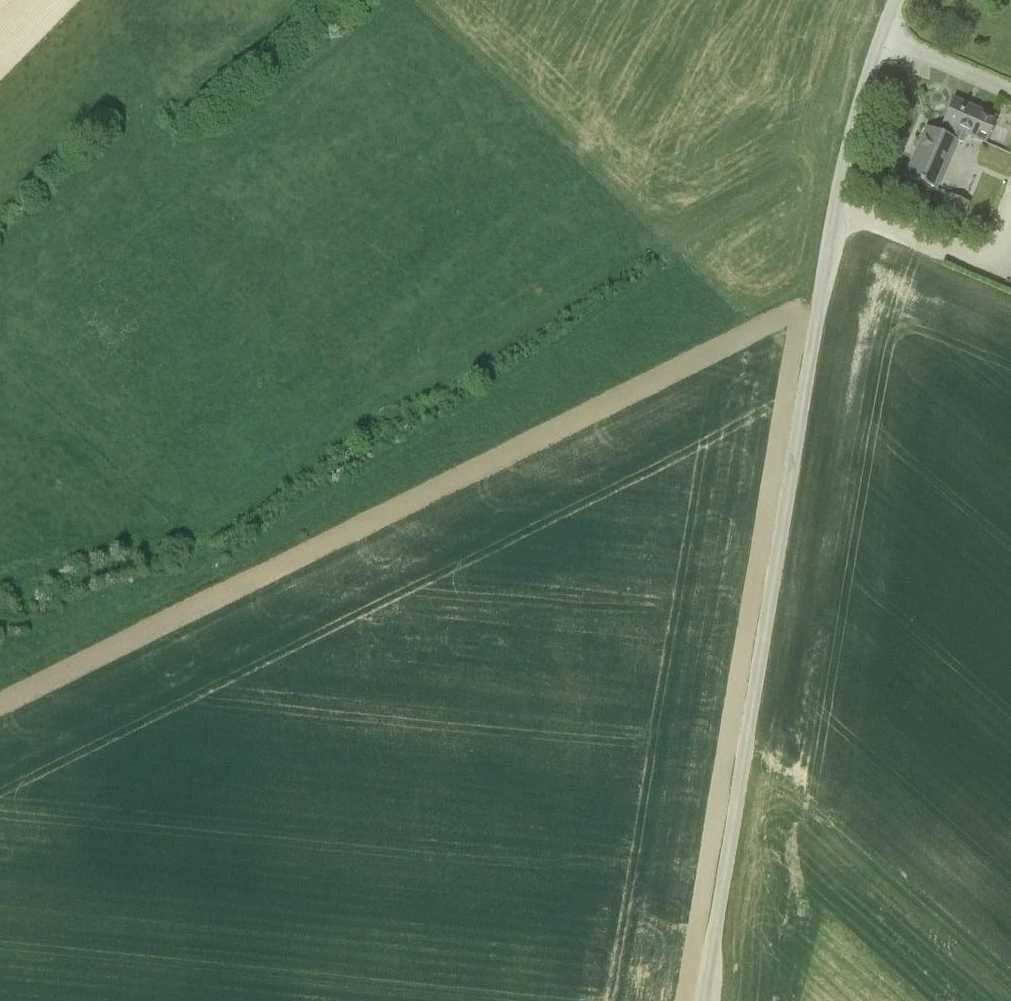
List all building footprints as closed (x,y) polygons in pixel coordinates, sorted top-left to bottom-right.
[(961,133),(961,132),(985,142),(996,117),(954,98),(943,124),(949,127),(961,133)] [(936,189),(961,133),(949,127),(945,136),(926,127),(905,175),(936,189)] [(943,211),(962,220),(970,203),(951,194),(943,211)]
